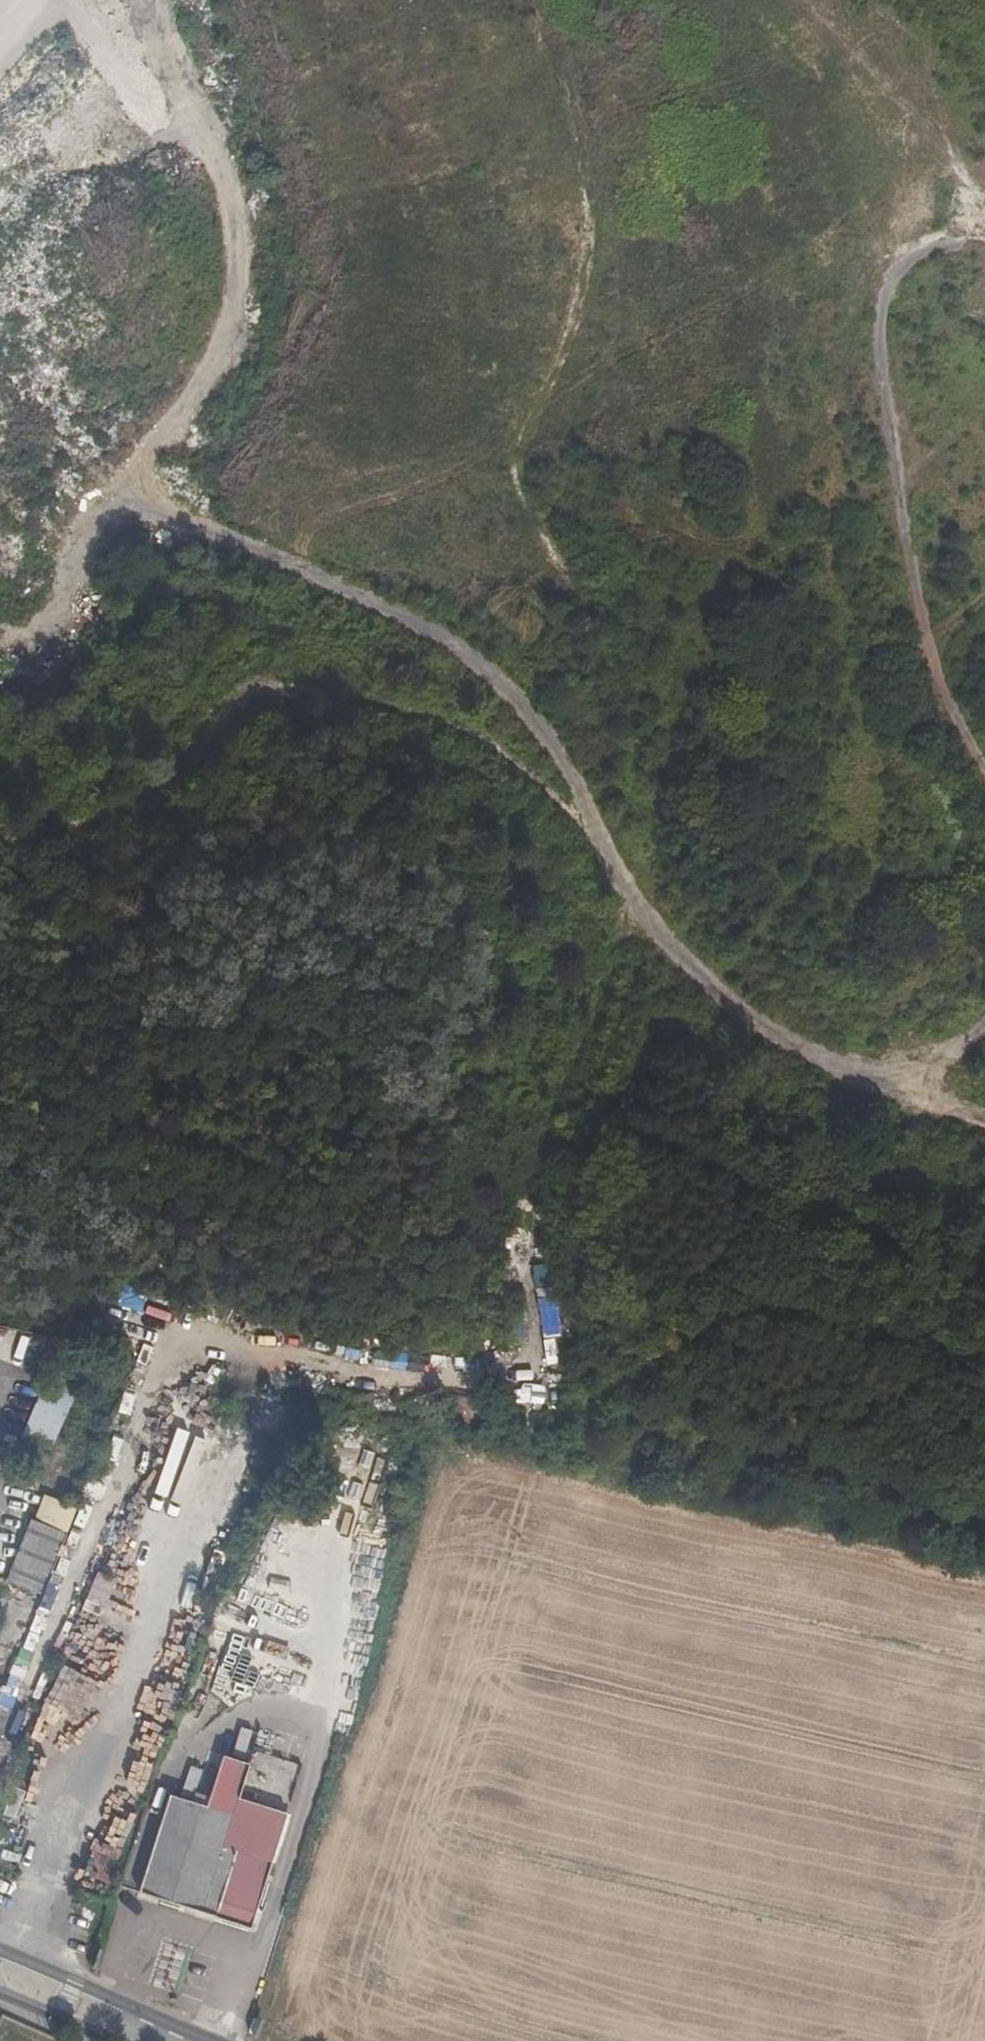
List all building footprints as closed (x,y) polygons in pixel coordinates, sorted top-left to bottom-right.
[(49,1451),(79,1386),(47,1373),(19,1438),(49,1451)] [(180,1424),(175,1448),(188,1450),(193,1426),(180,1424)] [(5,1582),(43,1598),(78,1508),(43,1495),(32,1521),(29,1519),(5,1582)] [(85,1603),(106,1608),(113,1578),(92,1574),(85,1603)] [(243,1754),(250,1731),(238,1728),(231,1751),(243,1754)] [(238,1788),(216,1781),(208,1807),(230,1814),(235,1798),(238,1788)] [(7,1790),(2,1818),(14,1820),(19,1792),(7,1790)] [(249,1925),(285,1813),(235,1798),(230,1814),(208,1807),(170,1795),(139,1893),(213,1917),(214,1914),(249,1925)]
